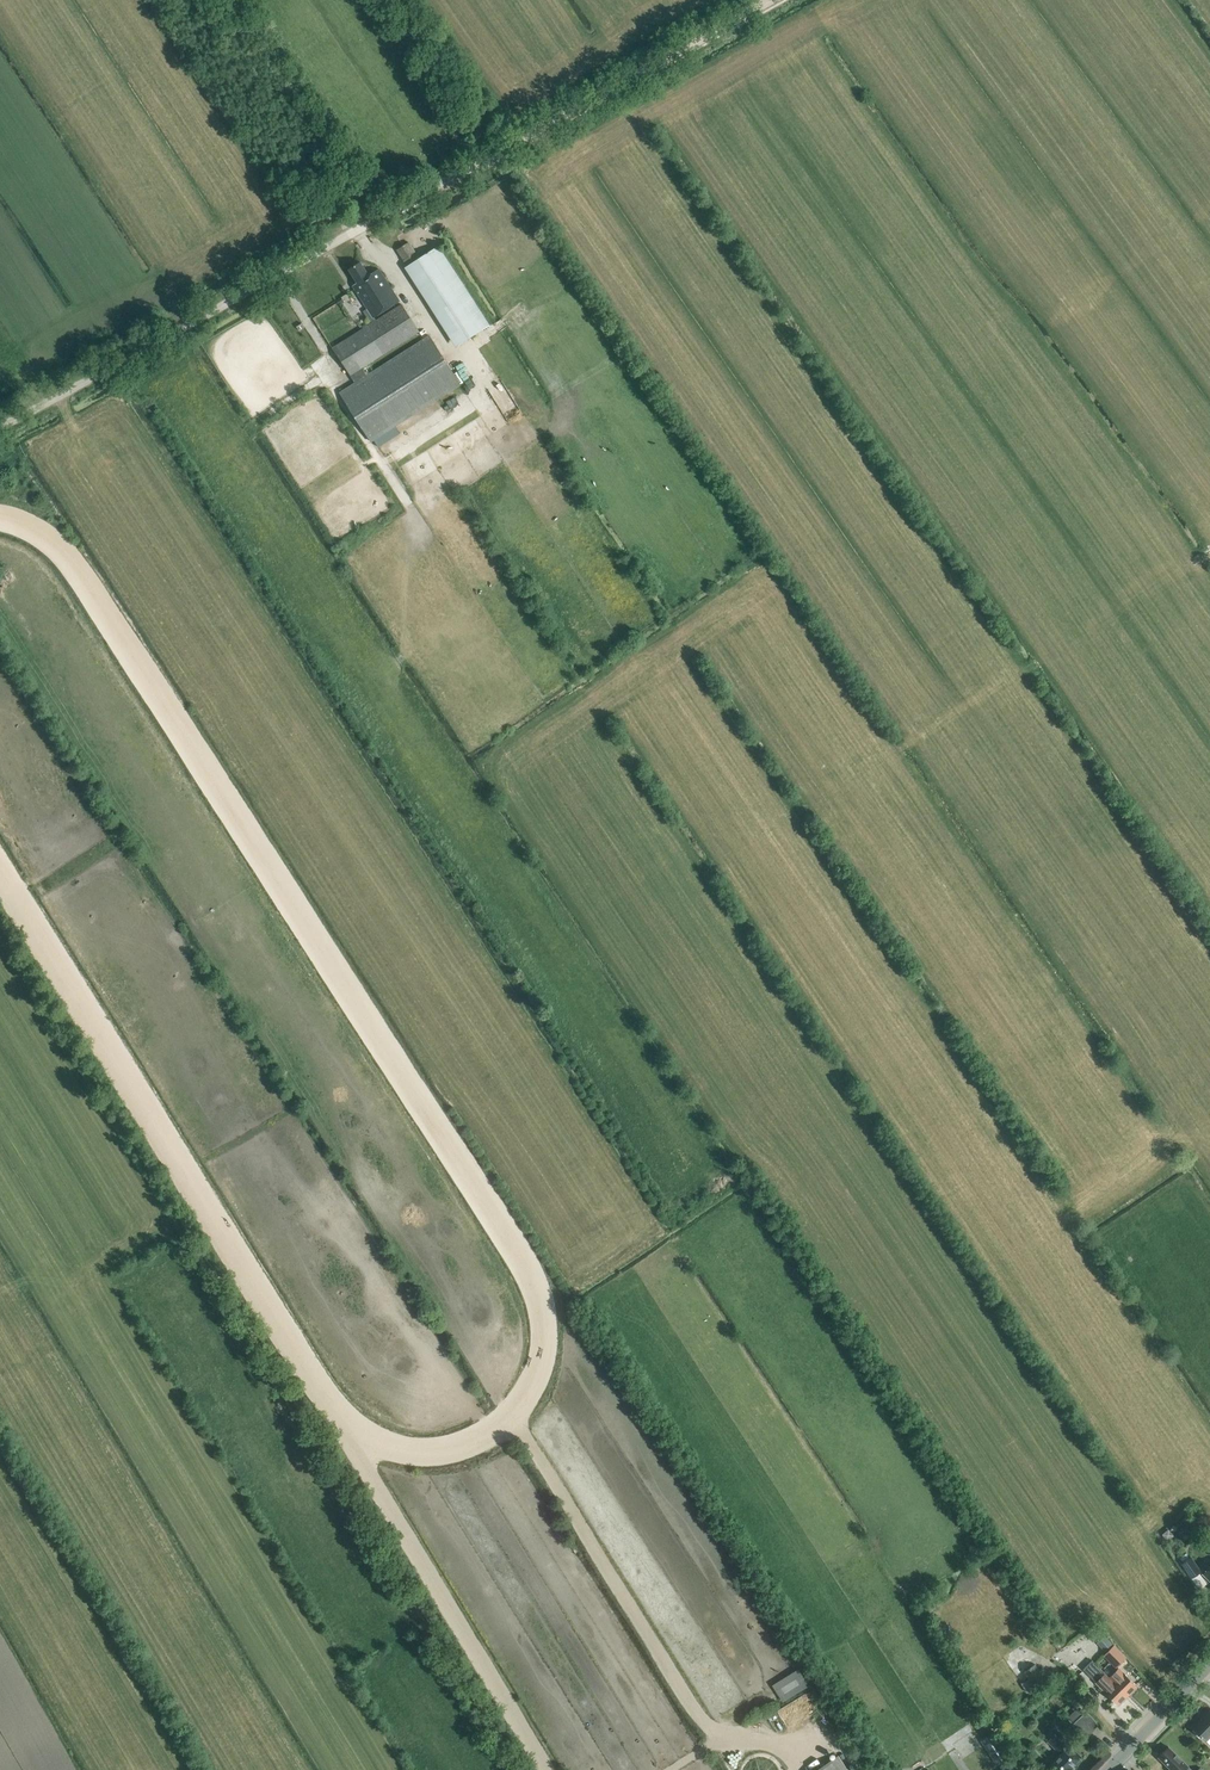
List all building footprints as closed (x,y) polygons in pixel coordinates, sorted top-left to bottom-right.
[(418,259),(409,242),(396,250),(406,266),(405,267),(455,347),(489,325),(439,246),(418,259)] [(361,262),(349,270),(357,283),(353,286),(367,308),(363,311),(371,323),(378,319),(376,318),(401,302),(379,269),(369,275),(361,262)] [(371,323),(332,348),(350,376),(352,375),(356,382),(340,393),(371,442),(461,385),(429,336),(366,376),(362,369),(419,332),(401,304),(378,319),(371,323)] [(445,414),(456,408),(452,401),(441,407),(445,414)] [(1190,1557),(1182,1564),(1192,1578),(1202,1572),(1194,1562),(1190,1557)] [(1113,1645),(1104,1636),(1096,1643),(1105,1652),(1113,1645)] [(1118,1665),(1124,1660),(1111,1648),(1105,1654),(1107,1656),(1106,1657),(1111,1663),(1113,1660),(1118,1665)] [(1114,1683),(1110,1678),(1091,1661),(1083,1670),(1105,1691),(1104,1692),(1118,1705),(1128,1696),(1114,1683)] [(1035,1689),(1046,1680),(1035,1664),(1024,1672),(1027,1678),(1026,1679),(1032,1689),(1034,1688),(1035,1689)] [(786,1702),(813,1685),(802,1667),(775,1683),(786,1702)] [(1110,1678),(1114,1683),(1128,1696),(1137,1686),(1124,1673),(1121,1675),(1117,1671),(1112,1676),(1110,1678)] [(812,1692),(779,1708),(787,1724),(820,1708),(812,1692)] [(1083,1715),(1076,1708),(1066,1718),(1082,1735),(1086,1731),(1088,1734),(1098,1725),(1086,1712),(1083,1715)] [(1193,1728),(1209,1745),(1209,1710),(1193,1728)] [(996,1764),(1009,1755),(993,1731),(980,1740),(996,1764)] [(1054,1735),(1047,1742),(1057,1752),(1062,1747),(1065,1749),(1051,1764),(1057,1769),(1070,1769),(1072,1768),(1071,1768),(1080,1759),(1079,1759),(1081,1757),(1069,1745),(1068,1747),(1065,1745),(1054,1735)] [(1158,1757),(1171,1769),(1170,1769),(1192,1769),(1188,1766),(1169,1747),(1158,1757)] [(839,1755),(816,1769),(849,1769),(839,1755)]
